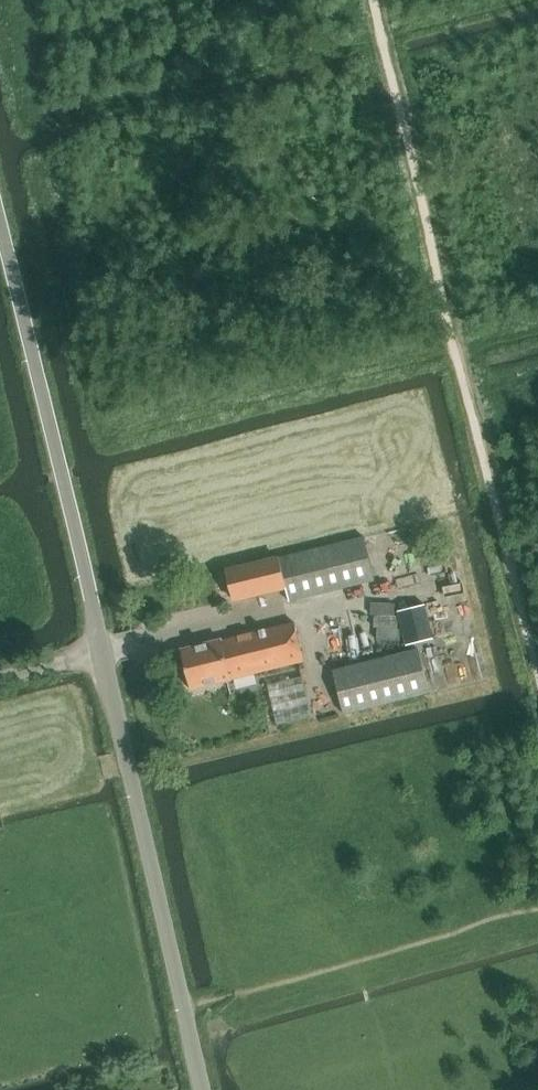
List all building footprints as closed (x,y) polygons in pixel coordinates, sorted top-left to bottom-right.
[(235,601),(282,589),(286,588),(290,602),(376,581),(365,538),(228,572),(235,601)] [(372,615),(375,616),(395,617),(396,605),(372,604),(372,615)] [(425,605),(399,612),(407,646),(434,639),(425,605)] [(375,628),(378,628),(398,629),(399,617),(395,617),(375,616),(375,628)] [(232,680),(305,662),(296,623),(222,641),(222,640),(182,650),(192,691),(232,681),(232,680)] [(401,629),(398,629),(378,628),(377,640),(401,641),(401,629)] [(333,671),(344,714),(430,693),(419,650),(333,671)] [(303,678),(268,686),(278,725),(312,718),(303,678)]
